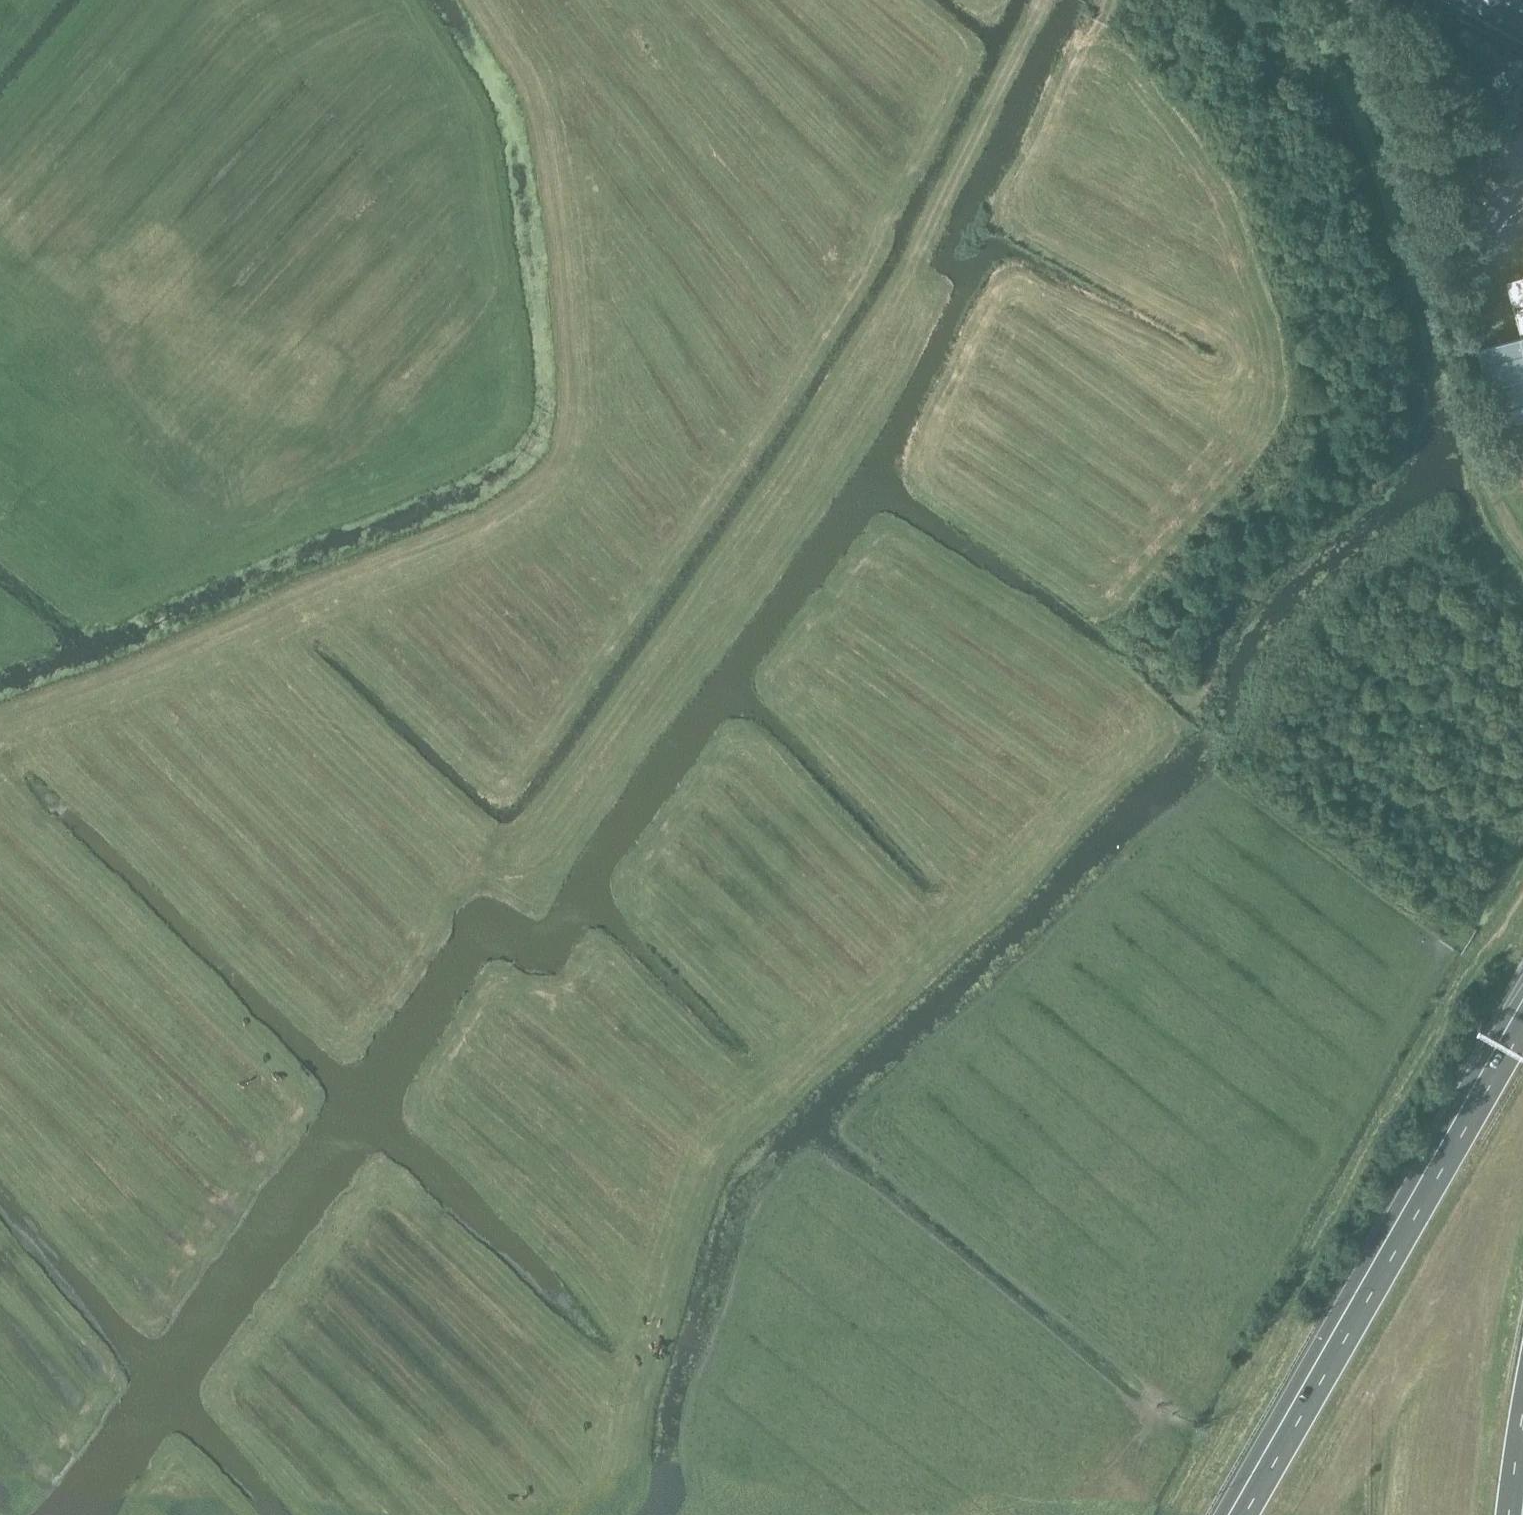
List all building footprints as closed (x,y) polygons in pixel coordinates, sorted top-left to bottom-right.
[(1507,279),(1518,317),(1522,335),(1521,335),(1522,338),(1522,337),(1522,275),(1507,279)] [(1497,429),(1522,423),(1522,339),(1506,344),(1475,352),(1497,429)]
